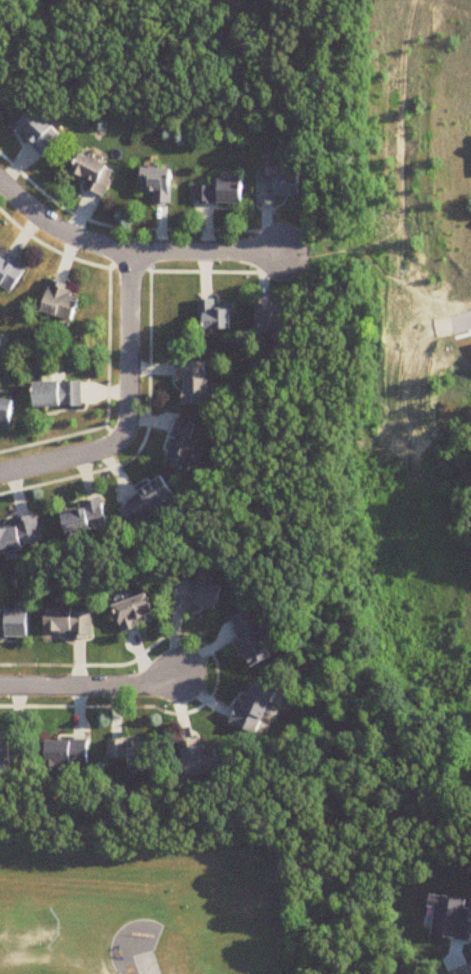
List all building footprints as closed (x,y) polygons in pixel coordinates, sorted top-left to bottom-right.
[(0,82),(0,106),(12,94),(0,82)] [(9,127),(41,157),(60,138),(28,107),(9,127)] [(101,195),(112,170),(76,153),(64,178),(101,195)] [(151,194),(151,203),(169,203),(169,169),(137,169),(137,194),(151,194)] [(276,204),(276,199),(298,199),(298,174),(255,174),(255,204),(276,204)] [(189,186),(189,204),(241,204),(241,178),(214,178),(214,186),(189,186)] [(8,251),(0,260),(0,284),(11,294),(31,271),(8,251)] [(77,322),(86,294),(50,282),(41,311),(77,322)] [(231,331),(231,300),(197,300),(197,331),(231,331)] [(272,334),(272,340),(287,340),(288,305),(256,304),(255,333),(272,334)] [(204,362),(175,361),(174,405),(203,405),(204,362)] [(85,383),(35,383),(35,408),(85,408),(85,383)] [(0,399),(0,429),(16,430),(18,400),(0,399)] [(195,424),(173,418),(162,467),(184,472),(195,424)] [(173,499),(157,477),(116,506),(132,528),(173,499)] [(57,514),(62,537),(106,529),(100,499),(81,503),(82,509),(57,514)] [(14,527),(0,529),(0,553),(40,546),(35,515),(13,519),(14,527)] [(171,603),(212,614),(219,588),(178,577),(171,603)] [(153,615),(145,594),(110,607),(120,633),(147,623),(145,618),(153,615)] [(41,637),(91,638),(92,610),(42,609),(41,637)] [(270,659),(250,609),(227,618),(247,668),(270,659)] [(29,610),(0,611),(0,639),(29,638),(29,610)] [(229,724),(253,735),(272,692),(247,682),(229,724)] [(178,742),(183,778),(218,773),(214,746),(203,748),(201,739),(178,742)] [(26,765),(27,740),(0,740),(0,765),(26,765)] [(88,766),(88,740),(43,740),(43,766),(88,766)] [(154,742),(107,742),(107,760),(124,760),(124,769),(154,769),(154,742)]
